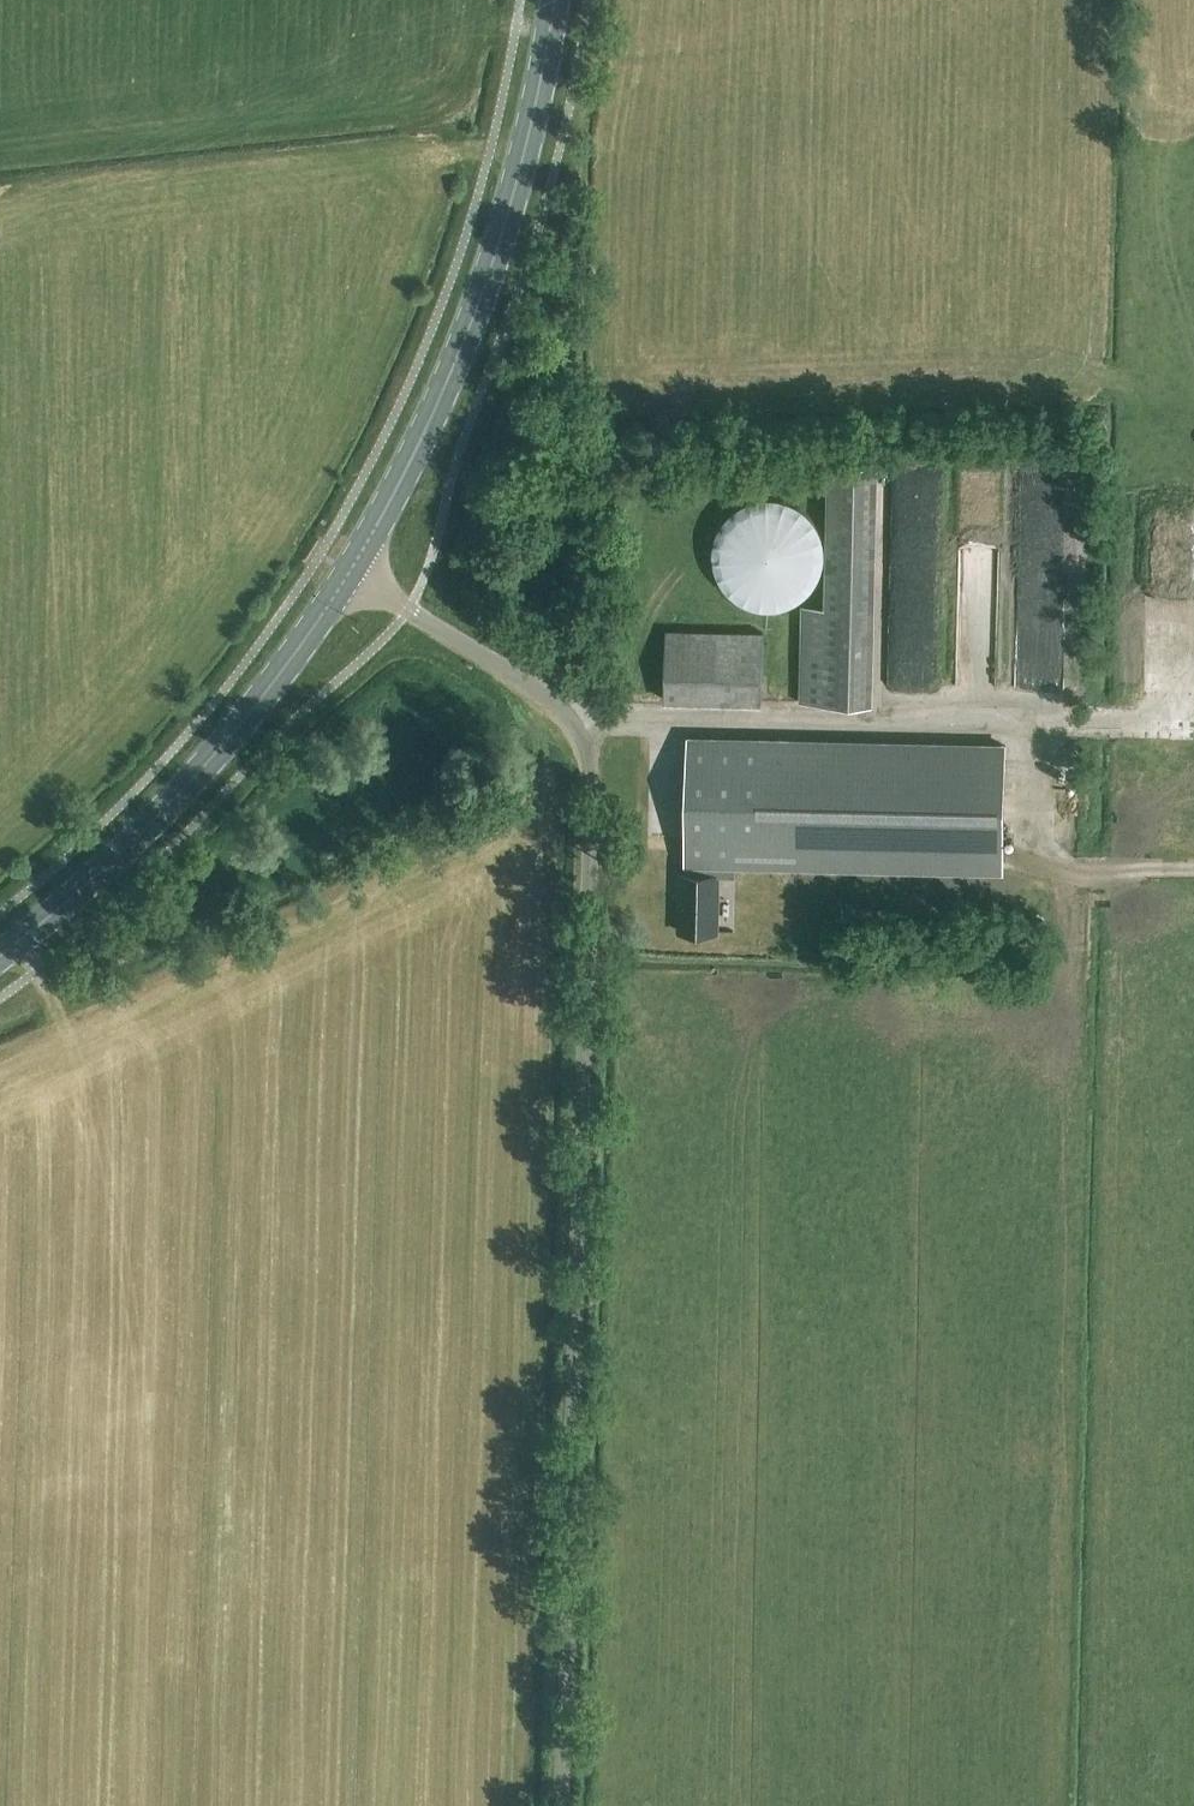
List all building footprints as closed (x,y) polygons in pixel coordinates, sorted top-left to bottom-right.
[(799,704),(874,706),(879,464),(827,463),(824,607),(801,607),(799,704)] [(721,525),(715,538),(713,552),(715,566),(721,580),(729,591),(741,600),(754,605),(768,607),(782,605),(796,600),(807,591),(816,580),(821,567),(823,552),(821,538),(816,525),(807,513),(796,505),(783,499),(768,497),(754,499),(741,505),(729,513),(721,525)] [(665,631),(664,699),(760,701),(762,633),(665,631)] [(678,933),(719,934),(720,877),(735,877),(736,868),(1003,874),(1006,743),(687,736),(684,867),(686,867),(686,874),(679,874),(678,933)]
